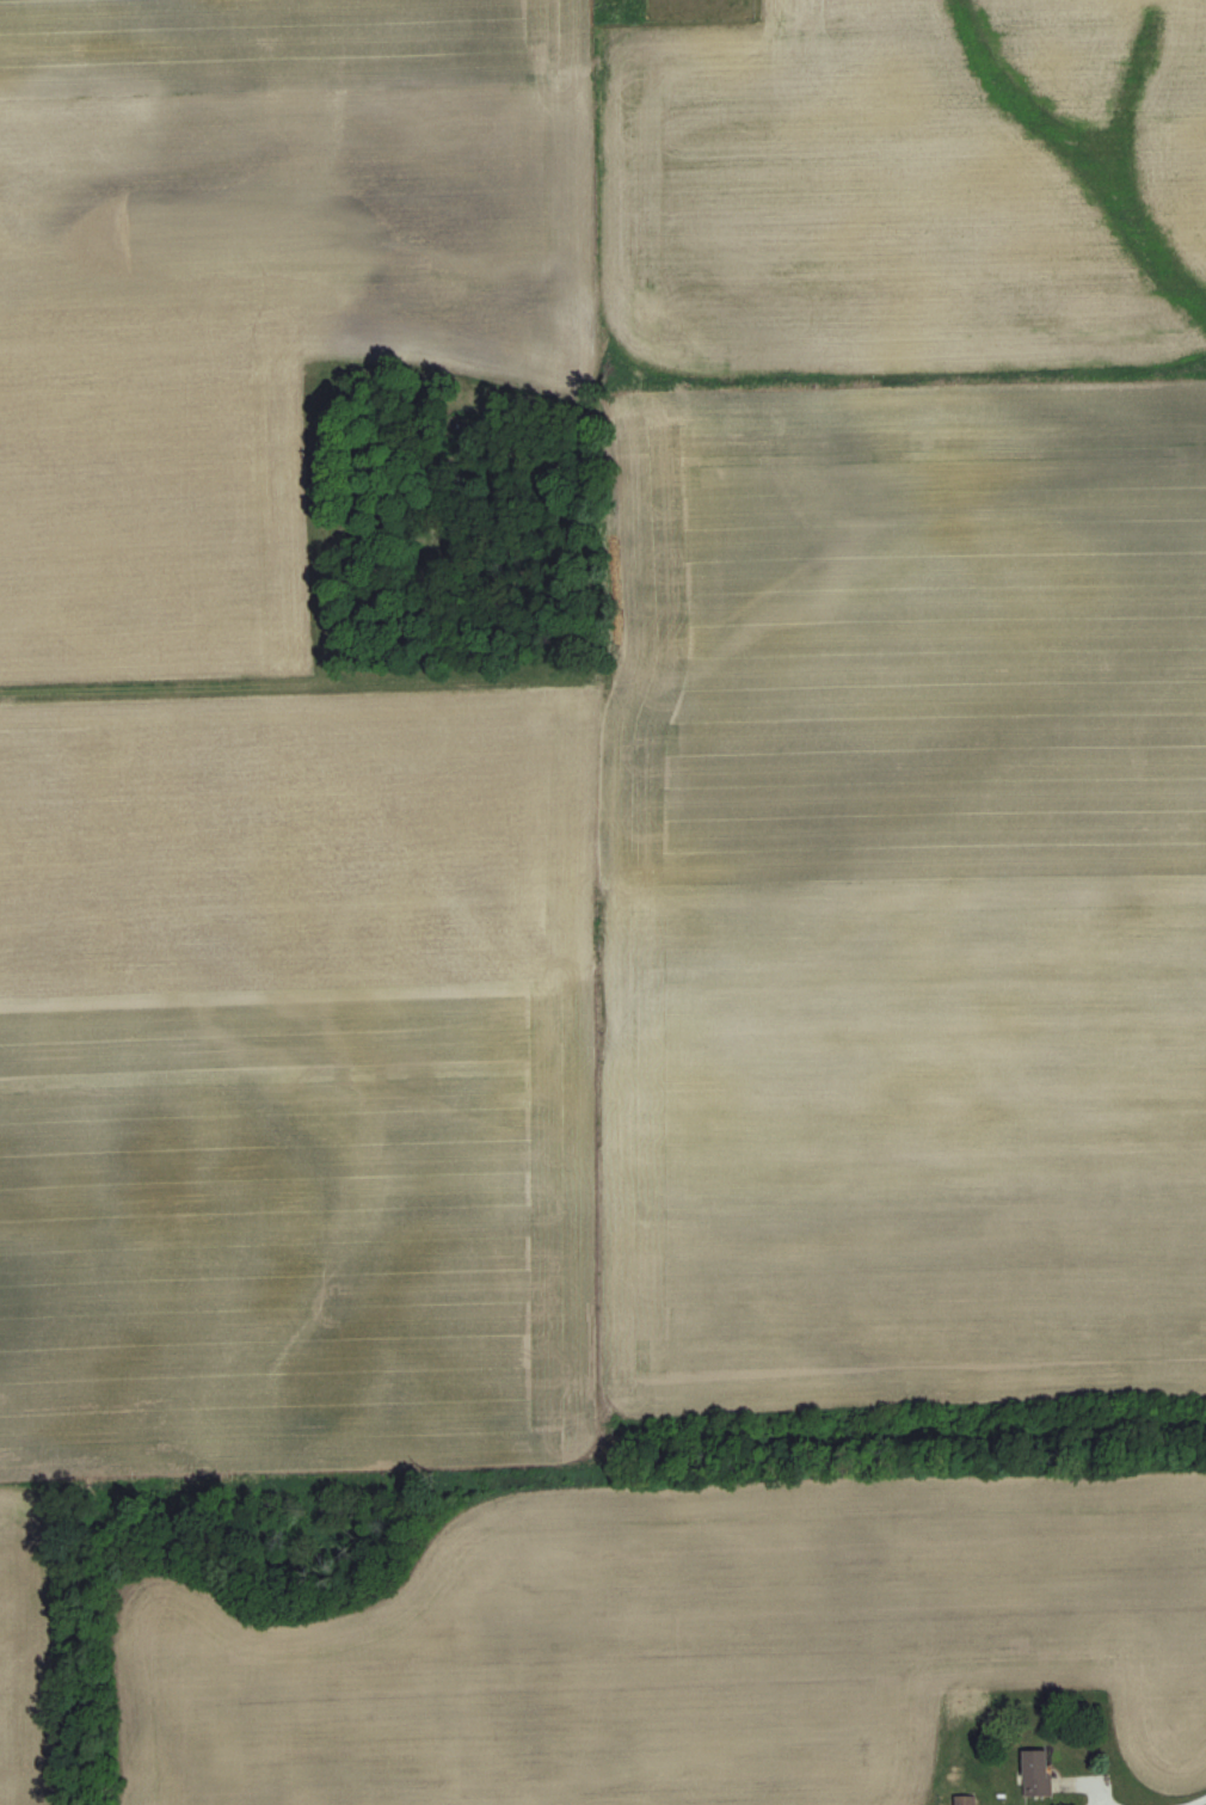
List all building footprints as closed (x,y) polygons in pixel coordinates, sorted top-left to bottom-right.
[(1051,1749),(1023,1749),(1023,1795),(1051,1795),(1051,1749)] [(975,1794),(955,1794),(955,1804),(975,1804),(975,1794)]
